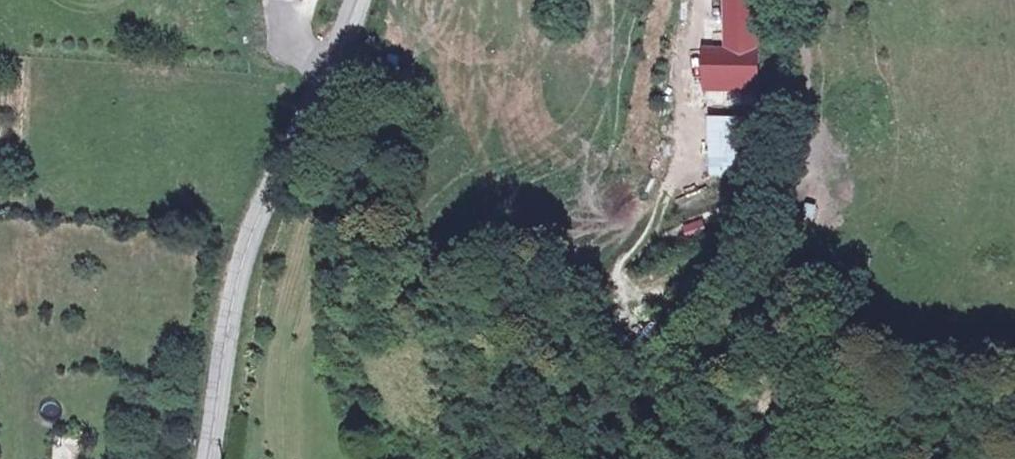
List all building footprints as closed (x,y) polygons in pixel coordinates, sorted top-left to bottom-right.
[(701,66),(752,66),(751,0),(727,0),(727,34),(700,34),(701,66)] [(747,117),(707,119),(710,179),(751,176),(747,117)]
